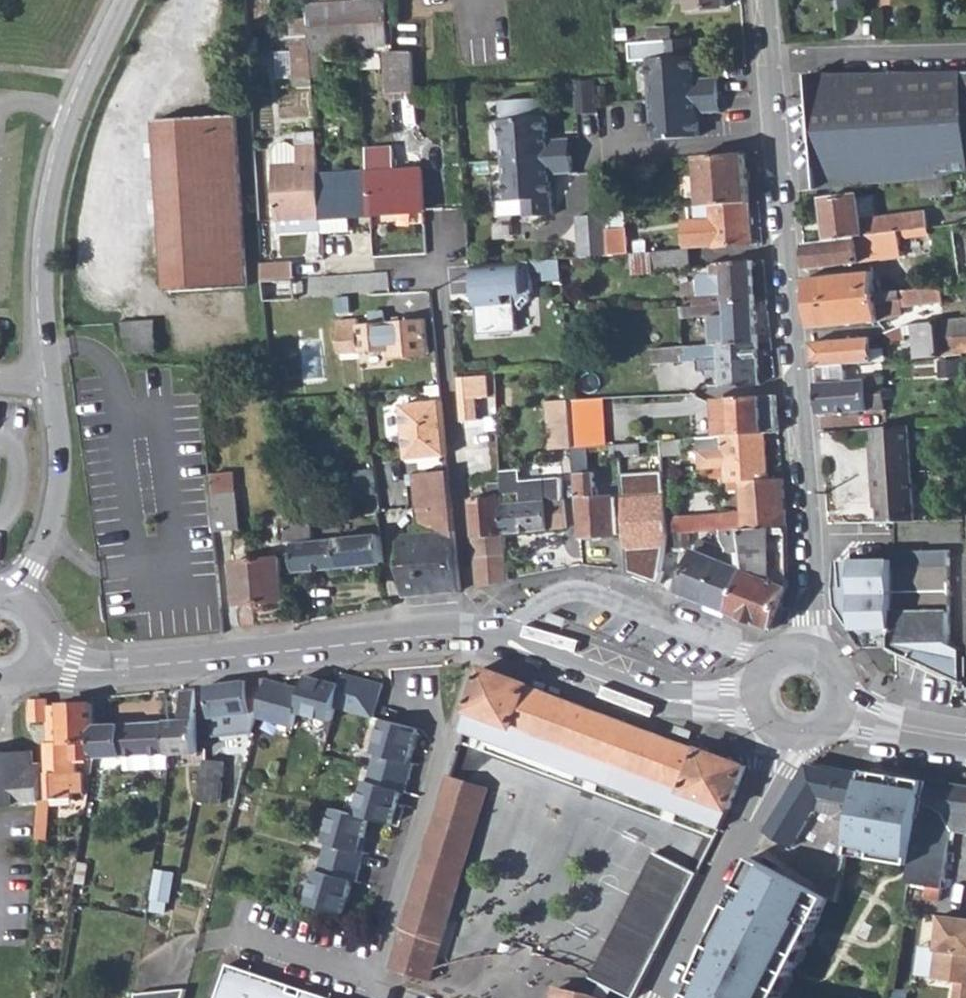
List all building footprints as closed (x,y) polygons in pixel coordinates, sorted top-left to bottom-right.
[(687,11),(724,7),(724,0),(687,0),(687,11)] [(310,2),(306,2),(307,19),(308,30),(357,27),(356,8),(311,8),(310,2)] [(382,7),(356,8),(357,27),(359,50),(383,50),(382,7)] [(307,19),(290,21),(291,46),(308,45),(308,30),(307,19)] [(357,27),(308,30),(308,45),(309,52),(359,50),(357,27)] [(669,33),(647,35),(648,47),(663,45),(670,44),(669,33)] [(647,64),(650,102),(653,141),(699,138),(697,116),(719,115),(718,97),(716,79),(694,81),(691,42),(670,44),(663,45),(665,63),(647,64)] [(308,45),(291,46),(294,79),(311,78),(309,52),(308,45)] [(415,57),(389,57),(386,57),(391,100),(416,98),(415,57)] [(810,76),(820,189),(965,175),(965,124),(961,71),(810,76)] [(577,160),(598,160),(599,78),(577,78),(577,160)] [(501,123),(504,163),(506,204),(524,203),(525,220),(552,217),(549,178),(572,176),(571,158),(569,140),(547,142),(545,120),(501,123)] [(164,128),(176,301),(255,295),(243,124),(164,128)] [(278,145),(273,155),(316,152),(315,147),(296,149),(290,144),(278,145)] [(316,152),(273,155),(277,233),(308,232),(308,220),(320,219),(318,178),(316,152)] [(745,155),(699,158),(702,206),(711,206),(749,204),(745,155)] [(394,156),(367,158),(368,174),(395,172),(394,156)] [(395,172),(368,174),(371,215),(425,211),(422,170),(395,172)] [(368,174),(318,178),(320,219),(321,231),(321,233),(347,232),(346,216),(371,215),(368,174)] [(824,200),(829,240),(899,232),(900,232),(929,227),(927,213),(864,222),(860,196),(824,200)] [(700,227),(684,228),(685,249),(687,249),(751,244),(749,204),(711,206),(713,220),(699,221),(700,227)] [(608,214),(580,216),(582,257),(610,255),(608,214)] [(320,219),(308,220),(308,232),(321,231),(320,219)] [(829,240),(804,244),(807,268),(861,262),(904,256),(900,232),(899,232),(829,240)] [(685,249),(651,251),(653,268),(689,265),(687,249),(685,249)] [(530,261),(473,265),(479,334),(518,331),(516,310),(521,310),(531,299),(530,293),(533,293),(530,261)] [(699,304),(755,301),(753,262),(711,264),(712,284),(702,285),(698,289),(699,304)] [(294,264),(261,266),(262,282),(295,280),(294,264)] [(873,272),(808,278),(812,328),(880,320),(900,315),(897,290),(875,292),(873,272)] [(295,280),(262,282),(264,300),(297,297),(295,280)] [(943,284),(902,289),(904,305),(945,300),(943,284)] [(902,289),(897,290),(900,315),(905,313),(904,305),(902,289)] [(699,304),(683,305),(684,316),(728,314),(729,323),(714,324),(716,345),(758,342),(755,301),(699,304)] [(339,355),(362,353),(391,350),(391,358),(430,354),(426,320),(388,323),(387,314),(374,315),(374,324),(359,326),(359,321),(337,323),(339,355)] [(908,323),(887,333),(888,341),(905,340),(905,334),(917,334),(919,358),(941,355),(941,353),(937,320),(908,323)] [(154,324),(125,326),(126,358),(157,356),(154,324)] [(580,332),(568,333),(569,349),(581,348),(580,332)] [(871,337),(813,341),(816,366),(825,366),(844,364),(873,361),(873,349),(871,337)] [(716,345),(650,349),(652,362),(697,360),(719,358),(719,369),(720,388),(760,384),(758,342),(716,345)] [(886,348),(873,349),(873,361),(886,360),(886,348)] [(391,350),(362,353),(362,360),(391,358),(391,350)] [(719,358),(697,360),(697,371),(719,369),(719,358)] [(827,381),(817,382),(820,414),(886,408),(884,391),(890,390),(889,383),(883,383),(883,377),(846,381),(844,364),(825,366),(827,381)] [(488,376),(458,379),(463,422),(480,420),(477,398),(490,397),(488,376)] [(669,381),(670,395),(696,394),(695,380),(669,381)] [(409,461),(448,457),(446,430),(442,386),(428,387),(429,395),(433,395),(433,403),(403,406),(409,461)] [(738,398),(729,399),(731,412),(733,436),(772,433),(780,433),(776,396),(738,398)] [(600,398),(569,400),(571,425),(604,423),(600,398)] [(731,412),(729,399),(715,402),(716,413),(731,412)] [(551,450),(573,448),(571,425),(569,400),(547,402),(551,450)] [(909,421),(874,424),(876,456),(873,456),(875,475),(876,493),(880,494),(883,525),(895,524),(918,522),(913,471),(909,421)] [(604,423),(571,425),(573,448),(593,446),(606,445),(604,423)] [(684,427),(685,439),(698,438),(715,437),(715,431),(706,431),(706,426),(684,427)] [(715,437),(698,438),(699,451),(726,449),(728,481),(740,481),(776,478),(772,433),(733,436),(715,437)] [(637,443),(616,445),(617,456),(638,455),(637,443)] [(606,445),(593,446),(595,458),(617,456),(616,445),(606,445)] [(359,493),(380,491),(378,466),(356,468),(359,493)] [(583,469),(574,469),(580,539),(617,535),(613,497),(589,499),(588,495),(595,489),(594,474),(583,475),(583,469)] [(504,505),(506,534),(566,528),(563,499),(561,499),(559,479),(520,483),(518,470),(502,472),(503,484),(503,495),(527,493),(528,503),(504,505)] [(449,473),(419,475),(413,475),(416,506),(417,531),(412,531),(413,539),(401,540),(406,598),(461,592),(449,473)] [(231,475),(210,477),(211,498),(233,496),(231,475)] [(720,518),(721,531),(743,529),(787,526),(783,478),(776,478),(740,481),(743,516),(720,518)] [(490,499),(471,500),(474,538),(478,586),(510,582),(506,534),(503,495),(503,484),(489,485),(490,499)] [(233,496),(211,498),(214,534),(237,532),(240,531),(236,496),(233,496)] [(288,517),(286,517),(288,543),(294,543),(296,571),(384,565),(382,537),(315,541),(313,513),(307,514),(307,504),(304,503),(304,496),(299,496),(300,504),(287,505),(288,517)] [(647,502),(634,503),(635,532),(664,530),(663,506),(647,507),(647,502)] [(746,570),(730,612),(773,629),(789,589),(787,526),(743,529),(744,539),(746,559),(746,570)] [(722,561),(707,603),(730,612),(746,570),(746,559),(744,539),(743,529),(721,531),(722,539),(722,541),(726,549),(722,561)] [(699,540),(679,592),(707,603),(722,561),(712,558),(717,546),(699,540)] [(276,557),(231,565),(238,607),(283,599),(276,557)] [(850,558),(851,568),(833,569),(835,607),(862,648),(897,647),(895,564),(894,558),(850,558)] [(951,565),(895,564),(897,647),(965,678),(965,652),(965,648),(953,643),(951,565)] [(308,609),(294,611),(294,620),(295,623),(310,620),(308,609)] [(564,627),(567,620),(552,613),(550,617),(549,620),(564,627)] [(485,667),(469,710),(481,715),(476,727),(492,733),(492,732),(587,768),(587,770),(601,775),(602,774),(654,793),(697,809),(696,811),(711,817),(716,805),(729,810),(746,765),(701,748),(700,750),(529,687),(530,684),(485,667)] [(267,681),(258,716),(295,725),(299,712),(332,721),(336,707),(375,717),(376,708),(383,684),(344,673),(341,684),(308,676),(305,689),(267,681)] [(267,679),(208,687),(214,737),(236,734),(234,715),(245,713),(246,726),(255,725),(258,716),(267,681),(267,679)] [(181,721),(169,722),(171,756),(200,755),(195,688),(181,690),(183,720),(181,721)] [(33,702),(32,724),(42,724),(49,724),(50,744),(47,745),(50,801),(74,800),(74,796),(85,795),(84,775),(79,775),(81,761),(98,760),(95,725),(95,705),(49,706),(49,700),(33,702)] [(365,780),(359,804),(396,816),(402,792),(407,792),(414,763),(411,762),(419,729),(382,719),(373,752),(376,753),(369,782),(365,780)] [(169,722),(120,724),(122,759),(171,756),(169,722)] [(119,724),(95,725),(98,760),(122,759),(120,724),(119,724)] [(678,726),(675,733),(690,739),(692,735),(693,732),(678,726)] [(44,766),(33,766),(32,752),(0,753),(0,807),(14,807),(14,803),(39,802),(42,784),(44,766)] [(204,783),(199,799),(214,805),(220,785),(221,762),(207,760),(204,783)] [(854,820),(862,775),(808,763),(770,832),(797,847),(818,810),(837,814),(838,817),(854,820)] [(854,820),(848,852),(913,864),(926,780),(864,770),(862,775),(854,820)] [(449,775),(416,885),(453,895),(467,852),(486,788),(449,775)] [(913,864),(910,883),(944,889),(953,829),(965,831),(965,786),(926,780),(913,864)] [(326,841),(323,856),(319,870),(316,869),(307,903),(345,913),(353,880),(358,881),(362,867),(365,853),(361,851),(365,837),(370,819),(393,825),(396,816),(359,804),(356,815),(333,808),(324,840),(326,841)] [(41,808),(39,842),(54,843),(56,823),(50,822),(51,809),(41,808)] [(365,837),(361,851),(365,853),(369,838),(365,837)] [(653,852),(609,942),(652,964),(698,873),(653,852)] [(754,857),(729,903),(715,938),(690,997),(778,997),(828,899),(802,883),(754,857)] [(151,906),(168,910),(177,870),(160,866),(151,906)] [(416,885),(401,934),(391,968),(431,981),(435,969),(456,896),(453,895),(416,885)] [(941,915),(933,978),(957,981),(954,997),(965,997),(965,918),(941,915)] [(590,977),(603,984),(615,990),(630,997),(635,997),(652,964),(609,942),(590,977)] [(215,997),(330,997),(303,989),(301,994),(289,990),(291,984),(228,962),(215,997)] [(596,997),(611,997),(612,996),(615,990),(603,984),(599,991),(596,997)]
